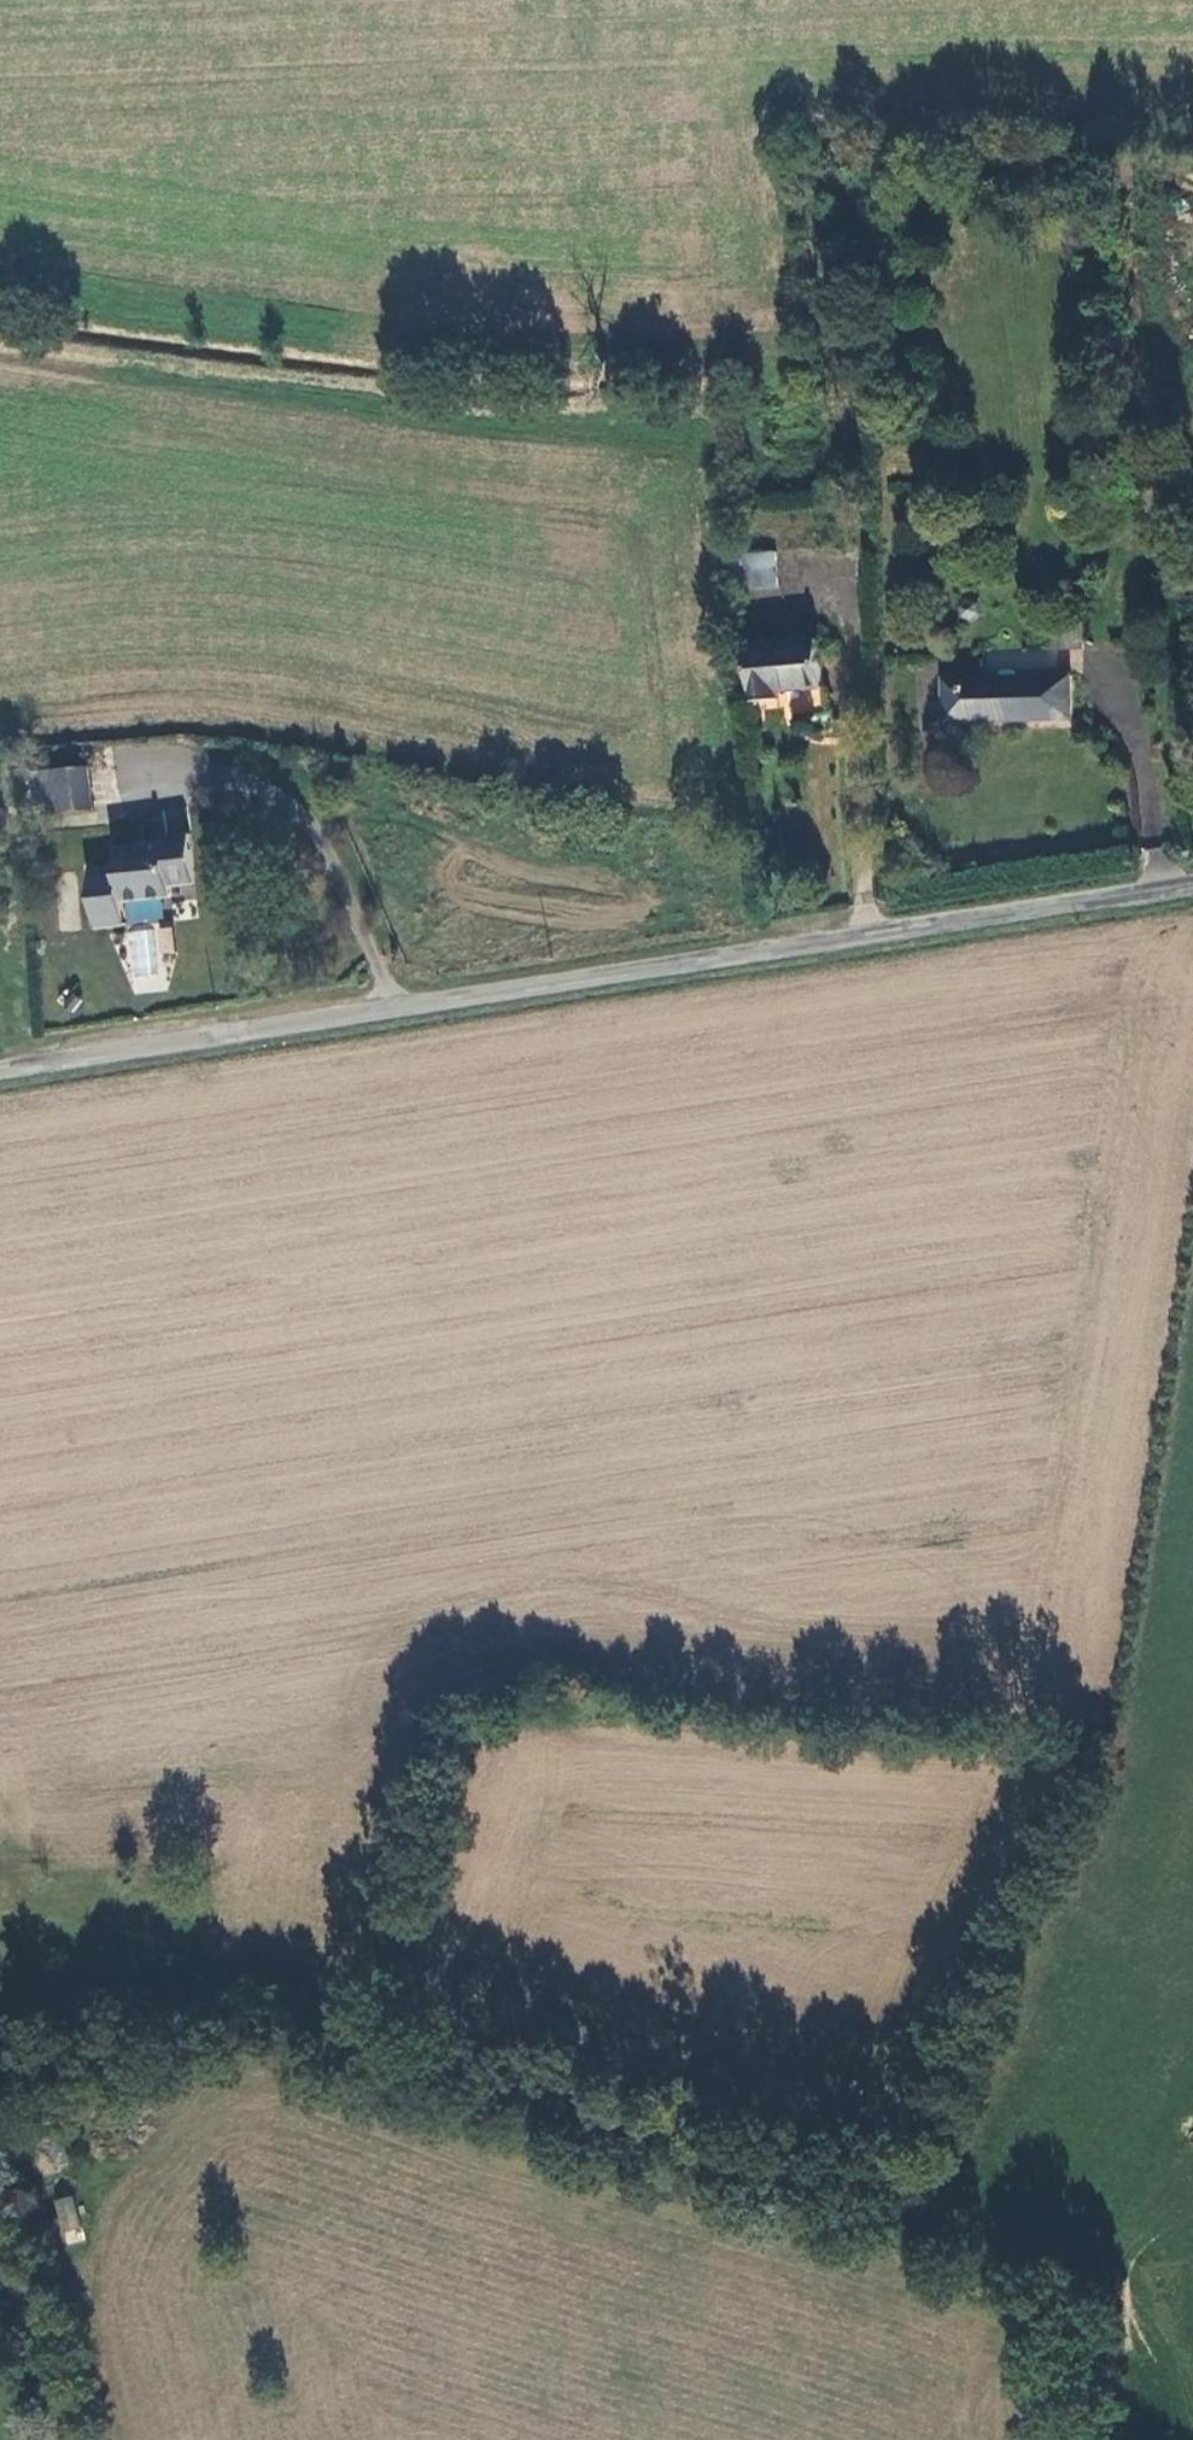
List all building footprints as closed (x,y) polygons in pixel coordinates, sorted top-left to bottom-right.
[(748,553),(735,554),(737,580),(738,590),(783,590),(782,554),(748,554),(748,553)] [(1086,650),(1085,605),(1056,605),(1057,651),(1086,650)] [(748,638),(753,702),(818,698),(813,633),(748,638)] [(1004,680),(946,681),(947,724),(1075,721),(1074,678),(1020,679),(1020,674),(1017,672),(1006,672),(1004,675),(1004,680)] [(43,825),(86,820),(80,776),(59,778),(59,781),(39,783),(43,825)] [(192,894),(185,844),(156,848),(157,855),(107,863),(109,876),(80,881),(87,928),(118,923),(117,919),(167,912),(165,899),(192,894)] [(121,939),(118,923),(87,928),(89,944),(121,939)] [(62,2246),(82,2243),(75,2196),(54,2199),(62,2246)]
